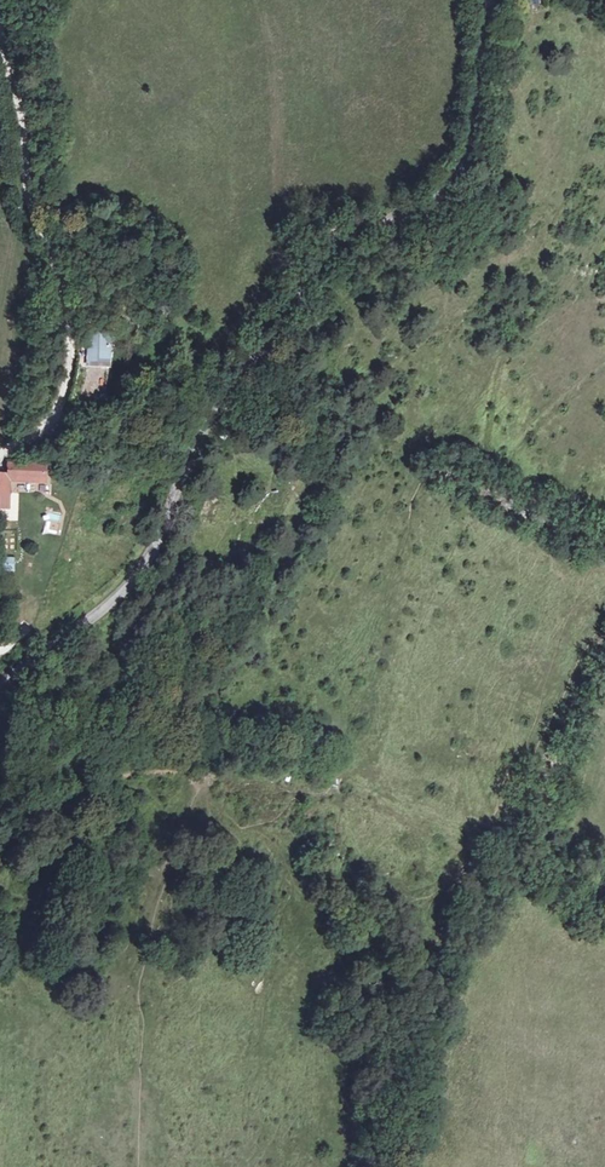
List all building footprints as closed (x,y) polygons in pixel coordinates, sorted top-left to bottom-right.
[(113,367),(113,330),(92,329),(92,366),(113,367)] [(88,414),(76,422),(83,433),(95,424),(88,414)] [(8,488),(48,488),(48,478),(0,479),(0,516),(9,516),(8,488)] [(13,572),(13,557),(0,557),(0,573),(13,572)]
